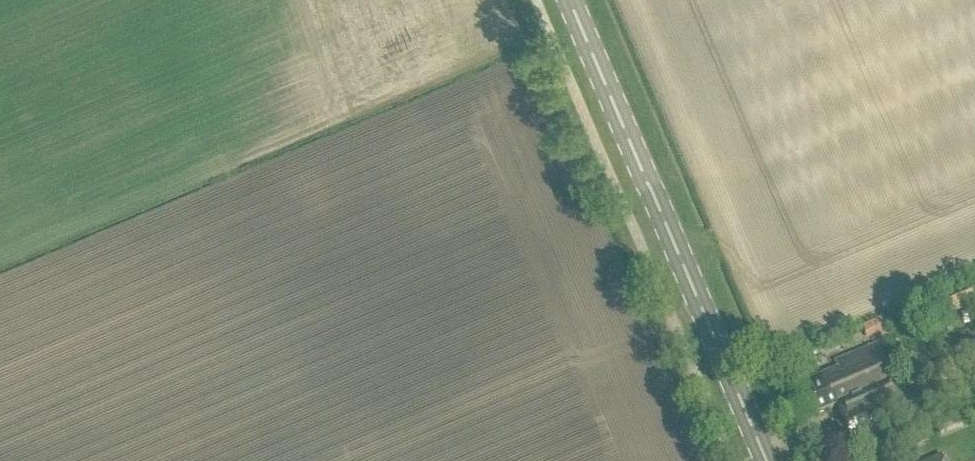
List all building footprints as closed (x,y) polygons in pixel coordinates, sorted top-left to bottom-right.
[(956,314),(974,305),(974,292),(972,286),(948,297),(956,314)] [(841,371),(806,385),(819,416),(841,408),(853,436),(908,413),(901,396),(880,346),(871,350),(838,364),(841,371)] [(938,430),(942,439),(974,427),(974,424),(972,417),(938,430)]
